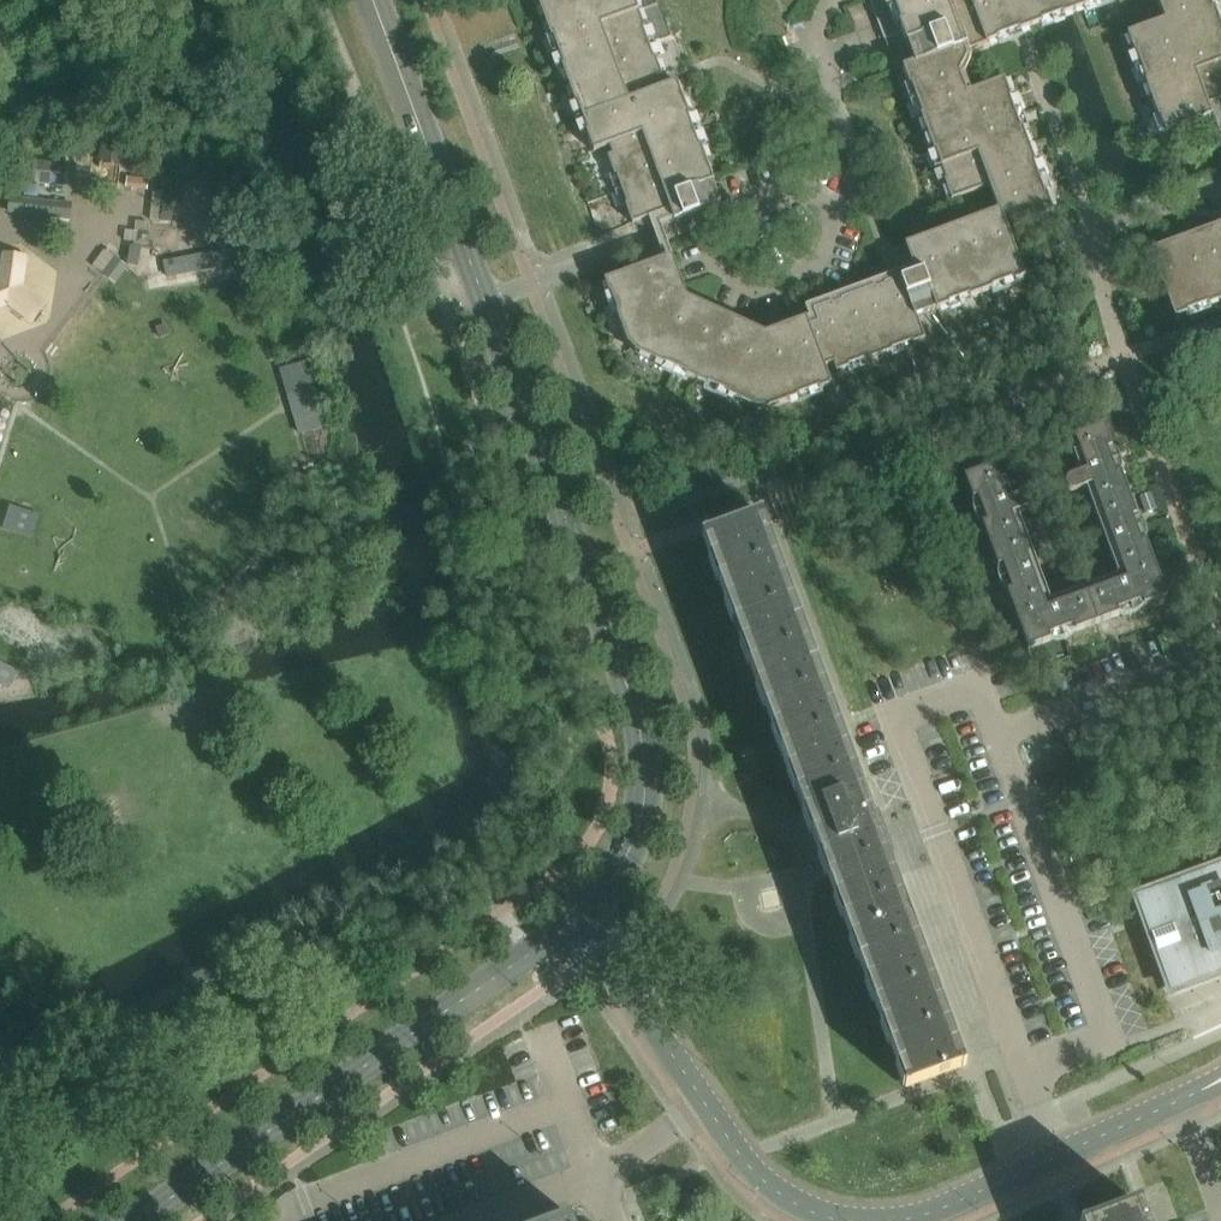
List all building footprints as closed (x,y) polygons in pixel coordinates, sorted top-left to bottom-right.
[(674,222),(721,204),(713,182),(714,182),(701,146),(699,147),(689,119),(691,119),(677,82),(662,88),(658,78),(663,76),(656,57),(654,58),(644,29),(646,29),(635,0),(537,0),(545,21),(552,38),(553,37),(563,66),(562,66),(576,104),(577,103),(588,132),(586,133),(594,152),(609,146),(612,154),(607,156),(614,176),(617,175),(627,204),(625,204),(632,224),(648,218),(653,230),(674,222)] [(604,282),(609,294),(611,294),(618,313),(616,314),(628,345),(635,353),(666,367),(666,366),(685,374),(684,376),(708,387),(708,385),(727,394),(726,395),(742,402),(756,409),(766,410),(831,386),(824,366),(833,363),(836,372),(849,367),(848,366),(868,358),(869,360),(892,351),(891,350),(900,347),(901,348),(912,344),(925,339),(916,317),(925,314),(935,310),(936,311),(949,306),(949,304),(968,297),(969,299),(993,290),(992,288),(1011,281),(1012,283),(1024,278),(1023,275),(1022,272),(1016,255),(1003,220),(1010,218),(1014,228),(1053,213),(1046,193),(1045,194),(1034,165),(1036,165),(1022,128),(1021,129),(1010,100),(1012,100),(1005,82),(967,95),(960,76),(967,62),(968,59),(966,53),(1010,37),(1021,33),(1030,30),(1042,25),(1072,14),(1086,9),(1085,7),(1105,0),(1105,2),(1110,0),(870,0),(885,40),(902,34),(906,44),(907,44),(910,53),(914,63),(902,68),(909,87),(911,86),(922,117),(921,117),(934,153),(936,152),(947,181),(945,182),(952,202),(990,188),(999,212),(999,213),(1000,213),(1002,218),(986,224),(986,226),(976,230),(975,227),(942,239),(943,241),(932,245),(931,243),(914,250),(922,273),(915,276),(914,274),(879,287),(879,289),(874,290),(874,289),(841,301),(842,303),(832,307),(831,305),(814,311),(817,322),(765,341),(749,334),(748,335),(738,330),(739,329),(707,314),(706,316),(697,311),(698,310),(682,303),(676,287),(674,287),(670,277),(672,276),(666,259),(604,282)] [(1157,1),(1165,22),(1127,35),(1135,55),(1136,54),(1146,83),(1144,83),(1158,120),(1159,120),(1165,135),(1212,118),(1211,116),(1208,107),(1220,102),(1220,27),(1214,9),(1213,10),(1209,0),(1154,0),(1157,1)] [(32,184),(69,185),(69,160),(33,159),(32,184)] [(11,198),(10,213),(71,220),(73,205),(11,198)] [(1180,246),(1180,248),(1170,252),(1169,250),(1152,256),(1152,258),(1174,318),(1187,313),(1186,312),(1207,304),(1207,306),(1220,301),(1220,231),(1180,246)] [(0,283),(0,308),(7,305),(33,324),(47,306),(23,288),(27,257),(4,254),(0,283)] [(299,420),(327,412),(319,386),(292,394),(299,420)] [(1007,502),(1000,482),(995,467),(965,478),(974,501),(979,499),(988,524),(983,525),(999,569),(1003,567),(1013,592),(1007,593),(1017,618),(1029,650),(1051,642),(1050,637),(1074,628),(1076,633),(1120,616),(1118,612),(1143,603),(1144,608),(1167,599),(1157,570),(1146,542),(1142,544),(1132,519),(1137,517),(1121,474),(1117,476),(1108,452),(1112,450),(1104,427),(1075,437),(1080,452),(1088,472),(1071,478),(1070,479),(1068,480),(1067,481),(1067,483),(1066,484),(1066,486),(1066,488),(1067,489),(1068,490),(1069,492),(1070,492),(1072,493),(1073,493),(1075,493),(1076,493),(1093,487),(1127,581),(1047,610),(1013,516),(1029,510),(1031,510),(1032,508),(1033,507),(1034,506),(1034,504),(1034,502),(1033,501),(1033,499),(1032,498),(1030,497),(1029,496),(1027,496),(1026,496),(1024,496),(1007,502)] [(706,537),(830,877),(907,1087),(963,1067),(884,850),(881,843),(761,517),(706,537)] [(12,686),(20,669),(0,659),(0,680),(12,686)] [(1135,897),(1171,993),(1219,975),(1218,972),(1220,971),(1220,869),(1160,892),(1158,889),(1135,897)] [(1138,1208),(1102,1220),(1143,1220),(1138,1208)]
